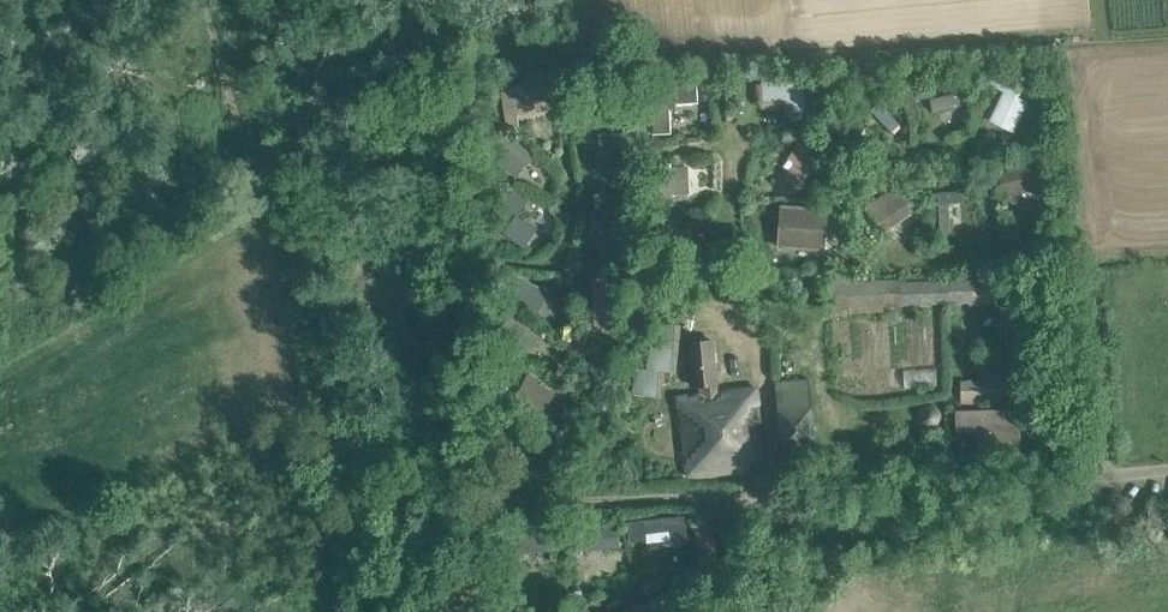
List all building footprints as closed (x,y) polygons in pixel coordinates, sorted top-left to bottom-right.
[(502,86),(506,120),(516,119),(515,105),(547,102),(544,73),(524,76),(525,84),(502,86)] [(757,84),(758,102),(784,101),(792,106),(792,118),(804,117),(803,82),(757,84)] [(874,101),(872,83),(854,85),(857,111),(867,111),(866,102),(874,101)] [(917,100),(935,96),(932,84),(915,87),(917,100)] [(698,103),(697,86),(650,89),(653,134),(671,133),(669,109),(673,105),(698,103)] [(733,121),(731,86),(718,86),(720,122),(733,121)] [(1028,102),(1004,90),(989,121),(1013,132),(1028,102)] [(929,99),(932,113),(969,104),(966,91),(929,99)] [(899,124),(878,102),(871,109),(892,131),(899,124)] [(816,147),(815,124),(803,125),(804,138),(807,138),(808,147),(816,147)] [(500,129),(484,146),(516,176),(532,159),(500,129)] [(625,154),(625,134),(601,134),(600,173),(632,173),(632,154),(625,154)] [(800,143),(792,154),(795,164),(784,180),(797,189),(819,157),(800,143)] [(1037,163),(1047,162),(1047,146),(1035,147),(1037,163)] [(1031,157),(1006,162),(1008,173),(1006,173),(1012,204),(1039,199),(1037,188),(1031,157)] [(690,192),(688,167),(670,168),(653,170),(655,194),(672,193),(690,192)] [(864,209),(879,231),(886,226),(888,228),(914,210),(898,185),(896,187),(893,183),(883,190),(885,194),(864,209)] [(494,226),(524,247),(537,229),(517,216),(528,200),(513,189),(496,212),(501,216),(494,226)] [(961,192),(937,194),(939,232),(949,232),(947,203),(962,202),(961,192)] [(778,246),(824,250),(827,210),(781,206),(778,246)] [(626,234),(627,213),(602,212),(600,250),(626,251),(625,257),(636,258),(636,235),(626,234)] [(931,252),(944,251),(944,240),(931,241),(931,252)] [(548,293),(532,283),(513,273),(502,291),(531,308),(536,312),(548,293)] [(592,280),(594,327),(617,326),(616,311),(614,279),(592,280)] [(828,310),(901,305),(899,280),(826,286),(828,310)] [(488,326),(493,330),(503,316),(493,309),(487,317),(483,323),(488,326)] [(522,354),(531,351),(539,338),(518,324),(508,318),(496,337),(522,354)] [(688,343),(693,388),(701,387),(702,397),(677,400),(679,420),(682,420),(688,479),(741,473),(754,464),(764,462),(756,390),(721,394),(715,340),(688,343)] [(1010,363),(1026,363),(1026,342),(1009,342),(1010,363)] [(669,369),(670,348),(650,347),(649,367),(637,366),(636,392),(658,393),(659,368),(669,369)] [(543,415),(554,392),(538,383),(540,379),(529,373),(515,402),(543,415)] [(784,462),(819,460),(809,387),(775,389),(784,462)] [(975,456),(1020,455),(1019,416),(956,416),(957,435),(974,434),(975,456)] [(688,540),(685,515),(644,520),(644,519),(628,521),(630,542),(647,540),(646,534),(670,531),(672,542),(688,540)] [(618,527),(575,530),(577,551),(620,547),(618,527)] [(514,554),(518,554),(553,551),(551,528),(501,532),(503,555),(504,569),(516,568),(514,554)] [(640,587),(646,597),(661,588),(655,578),(640,587)] [(583,605),(581,590),(567,592),(569,607),(583,605)]
